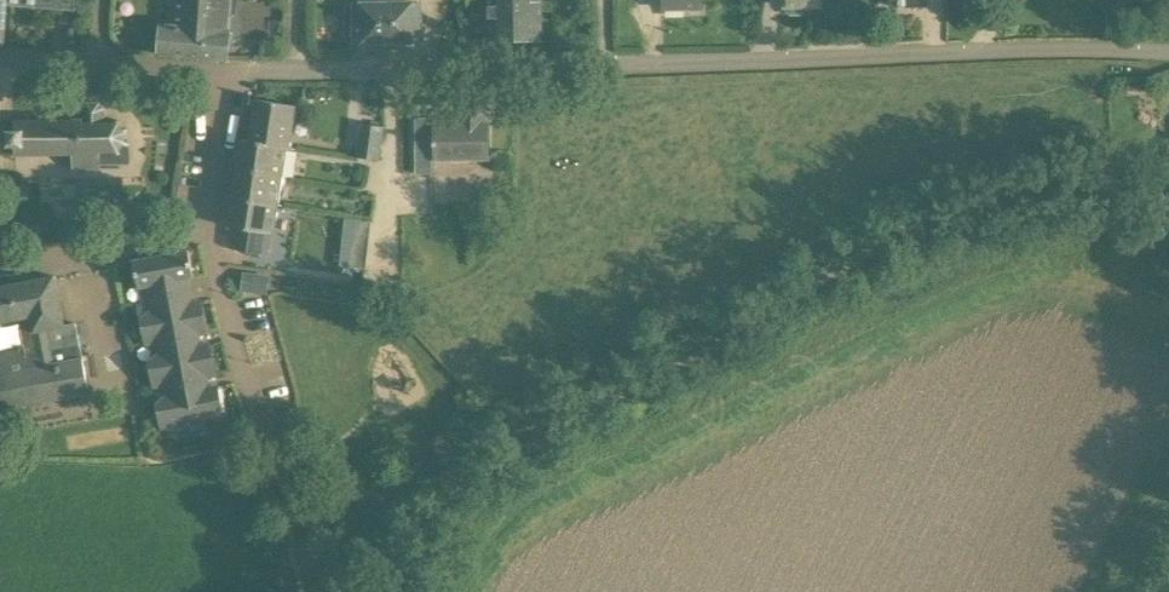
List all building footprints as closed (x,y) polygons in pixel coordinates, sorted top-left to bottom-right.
[(7,4),(75,9),(76,0),(7,0),(7,4)] [(167,29),(160,28),(158,54),(192,56),(196,0),(169,0),(167,29)] [(228,59),(232,0),(196,0),(192,56),(228,59)] [(388,39),(387,5),(387,0),(380,0),(380,5),(354,6),(354,23),(350,26),(351,35),(354,38),(354,40),(388,39)] [(388,39),(421,39),(421,36),(425,34),(425,24),(421,22),(421,4),(394,5),(394,0),(387,0),(387,5),(388,39)] [(489,40),(541,39),(540,0),(488,0),(489,40)] [(663,8),(699,9),(699,0),(663,0),(663,8)] [(804,8),(819,8),(819,0),(785,0),(785,9),(786,9),(786,12),(790,16),(801,16),(804,12),(804,8)] [(257,100),(251,136),(289,142),(294,105),(257,100)] [(129,148),(128,142),(124,140),(125,131),(128,130),(127,128),(123,129),(120,122),(120,120),(117,119),(116,123),(105,123),(104,108),(99,102),(86,102),(81,109),(81,120),(14,121),(14,129),(8,129),(8,146),(14,146),(14,154),(72,153),(72,167),(100,167),(100,163),(129,162),(129,148)] [(466,106),(466,123),(457,123),(456,116),(435,117),(435,142),(416,143),(416,147),(403,148),(403,175),(432,174),(432,161),(488,159),(487,106),(466,106)] [(362,123),(357,157),(379,160),(384,126),(362,123)] [(250,141),(243,140),(238,173),(283,179),(289,142),(251,136),(250,141)] [(283,179),(238,173),(233,210),(278,216),(283,179)] [(278,216),(233,210),(230,226),(240,228),(237,249),(272,255),(278,216)] [(190,293),(187,278),(194,276),(188,250),(134,260),(139,287),(147,285),(150,301),(190,293)] [(241,290),(258,293),(265,294),(267,294),(267,292),(269,276),(244,272),(241,290)] [(0,286),(0,324),(18,320),(24,351),(0,355),(0,411),(89,394),(76,323),(64,325),(55,276),(0,286)] [(190,293),(150,301),(153,316),(143,318),(145,330),(205,318),(201,300),(192,302),(190,293)] [(205,318),(145,330),(147,343),(158,340),(161,358),(151,360),(153,373),(213,361),(210,343),(200,345),(198,333),(207,331),(205,318)] [(213,361),(153,373),(156,385),(166,383),(170,401),(210,393),(208,387),(206,375),(216,373),(213,361)] [(210,393),(170,401),(159,403),(164,427),(190,422),(205,419),(224,416),(218,385),(208,387),(210,393)] [(207,429),(205,419),(190,422),(191,432),(207,429)]
